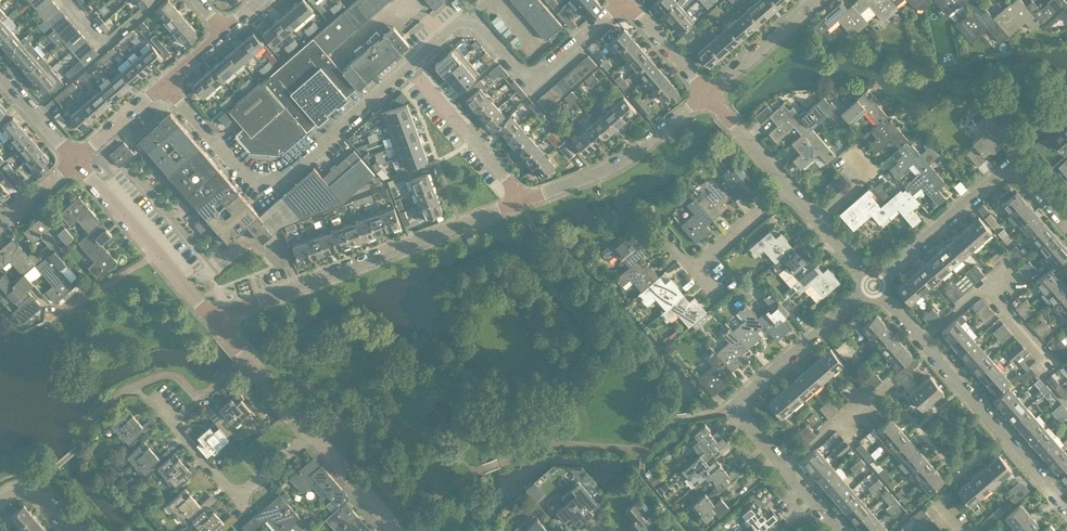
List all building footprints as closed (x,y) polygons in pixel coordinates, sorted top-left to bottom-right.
[(18,7),(22,11),(30,5),(26,0),(18,7)] [(52,0),(42,0),(34,7),(38,12),(52,0)] [(56,4),(52,0),(38,12),(42,16),(56,4)] [(177,9),(169,0),(165,0),(155,8),(165,19),(177,9)] [(312,10),(303,0),(300,0),(292,7),(302,18),(312,10)] [(312,36),(327,53),(388,0),(354,0),(312,36)] [(343,3),(340,0),(338,0),(335,3),(339,8),(344,4),(343,3)] [(433,9),(444,0),(426,0),(433,9)] [(561,25),(540,0),(511,0),(545,39),(561,25)] [(601,5),(597,0),(587,0),(579,7),(587,17),(601,5)] [(675,0),(655,0),(653,2),(662,12),(675,0)] [(684,0),(676,0),(676,1),(675,0),(662,12),(671,22),(684,10),(679,4),(684,0)] [(716,0),(705,0),(702,3),(707,8),(716,0)] [(778,6),(773,0),(757,0),(756,1),(768,14),(778,6)] [(852,3),(854,6),(860,12),(869,4),(883,21),(898,8),(895,4),(892,0),(856,0),(852,3)] [(913,6),(914,4),(917,8),(924,8),(933,0),(932,0),(908,0),(913,6)] [(981,2),(979,0),(935,0),(941,7),(947,14),(948,14),(964,0),(973,10),(981,2)] [(1026,5),(1022,0),(1015,0),(1012,3),(1011,2),(993,17),(1009,35),(1012,33),(1011,31),(1024,19),(1032,29),(1041,22),(1026,5)] [(1065,0),(1053,0),(1042,10),(1034,0),(1032,0),(1026,5),(1041,22),(1047,28),(1050,26),(1049,24),(1062,12),(1066,18),(1066,2),(1065,0)] [(86,11),(91,8),(85,1),(81,5),(86,11)] [(758,23),(768,14),(756,1),(746,9),(758,23)] [(854,6),(850,10),(841,1),(813,25),(821,35),(838,20),(853,36),(868,22),(860,12),(854,6)] [(334,13),(339,8),(335,3),(330,8),(334,13)] [(46,21),(60,9),(56,4),(42,16),(46,21)] [(716,14),(721,10),(716,5),(711,9),(716,14)] [(292,27),(302,18),(292,7),(282,15),(292,27)] [(564,21),(569,16),(562,7),(556,12),(564,21)] [(941,7),(937,10),(943,17),(947,14),(941,7)] [(1009,35),(993,17),(986,8),(977,16),(972,10),(956,24),(971,41),(974,38),(972,37),(986,25),(994,35),(1000,42),(1009,35)] [(51,26),(64,14),(60,9),(46,21),(51,26)] [(173,29),(185,19),(177,9),(165,19),(173,29)] [(711,19),(716,14),(711,9),(706,13),(711,19)] [(748,31),(758,23),(746,9),(736,18),(748,31)] [(679,32),(693,20),(684,10),(671,22),(679,32)] [(55,31),(69,19),(64,14),(51,26),(55,31)] [(98,25),(102,21),(96,15),(92,18),(98,25)] [(282,36),(292,27),(282,15),(272,24),(282,36)] [(570,28),(576,24),(569,16),(564,21),(570,28)] [(738,40),(748,31),(736,18),(727,26),(738,40)] [(59,35),(73,24),(69,19),(55,31),(59,35)] [(193,31),(194,29),(185,19),(173,29),(186,44),(197,35),(193,31)] [(2,20),(0,21),(0,39),(11,30),(2,20)] [(144,31),(148,27),(142,20),(138,24),(144,31)] [(104,32),(108,28),(102,21),(98,25),(104,32)] [(318,26),(318,25),(314,21),(309,25),(313,30),(318,26)] [(696,31),(701,27),(696,22),(691,26),(696,31)] [(63,40),(77,28),(73,24),(59,35),(63,40)] [(272,44),(282,36),(272,24),(262,33),(272,44)] [(308,35),(313,30),(309,25),(304,30),(308,35)] [(686,40),(696,31),(691,26),(682,35),(686,40)] [(728,48),(738,40),(727,26),(717,35),(728,48)] [(621,29),(619,27),(614,27),(612,29),(610,27),(600,36),(602,39),(604,40),(608,40),(610,39),(619,49),(632,37),(623,27),(621,29)] [(67,45),(81,33),(77,28),(63,40),(67,45)] [(130,39),(136,34),(131,29),(125,34),(130,39)] [(19,40),(11,30),(0,39),(0,42),(7,50),(19,40)] [(253,53),(263,44),(252,32),(243,41),(253,53)] [(72,50),(85,38),(81,33),(67,45),(72,50)] [(156,44),(160,41),(154,33),(150,37),(156,44)] [(397,37),(392,41),(384,33),(341,70),(356,87),(357,88),(366,79),(400,51),(398,48),(403,44),(397,37)] [(122,46),(130,39),(125,34),(118,41),(122,46)] [(718,57),(728,48),(717,35),(707,44),(718,57)] [(356,87),(341,70),(327,53),(312,36),(262,79),(306,130),(356,87)] [(627,59),(641,47),(632,37),(619,49),(627,59)] [(76,55),(90,43),(85,38),(72,50),(76,55)] [(298,43),(298,42),(294,38),(289,43),(293,48),(298,43)] [(28,50),(19,40),(7,50),(16,60),(28,50)] [(170,52),(166,47),(160,41),(156,44),(161,51),(159,52),(164,58),(170,52)] [(243,61),(253,53),(243,41),(233,49),(243,61)] [(80,60),(94,48),(90,43),(76,55),(80,60)] [(288,52),(293,48),(289,43),(284,47),(288,52)] [(152,65),(162,56),(151,44),(141,53),(152,65)] [(708,66),(718,57),(707,44),(697,52),(708,66)] [(37,60),(42,56),(33,45),(28,50),(16,60),(25,70),(37,60)] [(456,46),(435,63),(443,72),(464,55),(456,46)] [(109,57),(115,52),(111,47),(105,52),(109,57)] [(636,69),(649,57),(641,47),(627,59),(636,69)] [(84,64),(98,52),(94,48),(80,60),(84,64)] [(233,70),(243,61),(233,49),(223,58),(233,70)] [(601,64),(607,59),(598,49),(592,54),(601,64)] [(102,63),(109,57),(105,52),(97,59),(102,63)] [(142,74),(152,65),(141,53),(131,62),(142,74)] [(591,69),(596,64),(587,54),(582,59),(591,69)] [(464,55),(443,72),(451,82),(471,64),(464,55)] [(644,79),(657,67),(649,57),(636,69),(644,79)] [(223,78),(233,70),(223,58),(213,66),(223,78)] [(585,73),(591,69),(582,59),(577,63),(585,73)] [(606,69),(611,64),(607,59),(601,64),(606,69)] [(46,70),(37,60),(25,70),(34,80),(46,70)] [(80,60),(71,67),(75,72),(84,64),(80,60)] [(273,65),(272,64),(269,60),(264,65),(268,70),(273,65)] [(131,83),(142,74),(131,62),(121,71),(131,83)] [(508,74),(502,67),(499,63),(493,68),(496,72),(498,71),(504,78),(508,74)] [(580,78),(585,73),(577,63),(571,68),(580,78)] [(89,74),(96,68),(92,64),(85,70),(89,74)] [(471,64),(451,82),(458,90),(478,73),(471,64)] [(263,74),(268,70),(264,65),(259,69),(263,74)] [(213,87),(223,78),(213,66),(203,75),(213,87)] [(653,89),(666,77),(657,67),(644,79),(653,88),(653,89)] [(575,82),(580,78),(571,68),(566,72),(575,82)] [(54,72),(50,75),(46,70),(34,80),(43,91),(49,85),(52,89),(62,80),(54,72)] [(82,80),(89,74),(85,70),(78,76),(82,80)] [(121,92),(131,83),(121,71),(111,80),(121,92)] [(570,87),(575,82),(566,72),(561,77),(570,87)] [(594,84),(599,80),(593,72),(588,76),(594,84)] [(619,84),(624,79),(620,74),(614,79),(619,84)] [(203,96),(213,87),(203,75),(193,84),(203,96)] [(590,87),(594,84),(588,76),(584,79),(590,87)] [(565,91),(570,87),(561,77),(556,81),(565,91)] [(673,88),(675,87),(666,77),(653,89),(653,88),(648,92),(652,96),(656,93),(661,99),(666,94),(671,100),(678,94),(673,88)] [(248,87),(253,82),(249,78),(244,82),(248,87)] [(480,87),(486,82),(482,78),(467,90),(470,94),(465,98),(474,109),(489,97),(480,87)] [(281,152),(305,131),(261,79),(218,116),(226,126),(236,118),(243,127),(235,133),(250,150),(257,150),(261,147),(270,148),(273,152),(281,152)] [(623,89),(629,84),(624,79),(619,84),(623,89)] [(111,100),(121,92),(111,80),(101,88),(111,100)] [(516,91),(520,88),(514,80),(510,84),(516,91)] [(67,94),(75,86),(71,81),(62,89),(67,94)] [(560,96),(565,91),(556,81),(551,86),(560,96)] [(243,91),(248,87),(244,82),(239,87),(243,91)] [(555,100),(560,96),(551,86),(546,90),(555,100)] [(101,109),(111,100),(101,88),(91,97),(101,109)] [(520,99),(526,95),(520,88),(516,91),(510,96),(513,98),(516,95),(520,99)] [(58,101),(67,94),(62,89),(54,96),(58,101)] [(549,105),(555,100),(546,90),(541,95),(549,105)] [(574,102),(579,98),(572,90),(568,94),(574,102)] [(401,92),(394,98),(400,105),(407,99),(401,92)] [(870,97),(868,99),(862,92),(845,107),(844,105),(839,110),(847,119),(850,123),(866,109),(877,122),(878,122),(884,117),(886,115),(870,97)] [(571,105),(574,102),(568,94),(564,97),(571,105)] [(636,104),(641,99),(637,94),(631,99),(636,104)] [(229,95),(219,103),(223,108),(233,99),(229,95)] [(544,109),(549,105),(541,95),(536,99),(544,109)] [(625,118),(635,109),(623,95),(612,105),(625,118)] [(91,118),(101,109),(91,97),(81,106),(91,118)] [(483,120),(497,107),(489,97),(474,109),(483,120)] [(831,101),(829,103),(823,97),(806,111),(804,109),(799,114),(810,127),(826,113),(838,127),(847,119),(839,110),(831,101)] [(644,113),(650,109),(641,99),(636,104),(644,113)] [(533,111),(537,108),(531,101),(527,104),(533,111)] [(406,103),(381,112),(385,124),(410,115),(406,103)] [(799,114),(793,107),(789,110),(783,103),(773,111),(767,104),(754,116),(761,123),(770,115),(778,124),(768,132),(775,140),(794,124),(802,134),(810,127),(799,114)] [(614,127),(625,118),(612,105),(602,113),(614,127)] [(81,127),(91,118),(81,106),(70,115),(71,116),(65,121),(70,126),(71,125),(72,126),(76,122),(81,127)] [(554,119),(561,113),(554,106),(548,112),(554,119)] [(991,118),(993,116),(983,106),(970,117),(983,132),(972,142),(975,145),(966,153),(977,166),(987,158),(984,154),(990,149),(991,151),(992,150),(993,151),(994,151),(995,150),(995,149),(995,148),(996,147),(995,145),(1006,135),(991,118)] [(506,117),(505,117),(497,107),(483,120),(492,130),(496,126),(506,117)] [(539,118),(543,115),(537,108),(533,111),(539,118)] [(529,111),(521,117),(523,120),(531,113),(529,111)] [(227,241),(247,224),(259,213),(170,112),(139,139),(227,241)] [(505,136),(519,124),(509,113),(505,117),(506,117),(496,126),(505,136)] [(604,136),(614,127),(602,113),(592,122),(604,136)] [(410,115),(385,124),(390,135),(415,126),(410,115)] [(10,137),(22,127),(13,116),(1,127),(10,137)] [(887,121),(884,117),(878,122),(877,122),(871,128),(877,135),(868,143),(875,152),(892,137),(900,146),(905,141),(907,139),(890,119),(887,121)] [(551,132),(555,128),(548,121),(544,124),(551,132)] [(594,145),(604,136),(592,122),(582,131),(594,145)] [(513,147),(527,134),(519,124),(505,136),(513,147)] [(415,126),(390,135),(394,146),(419,137),(415,126)] [(19,148),(31,137),(22,127),(10,137),(19,148)] [(827,162),(835,155),(810,127),(802,134),(791,143),(800,152),(792,159),(800,168),(818,153),(827,162)] [(557,139),(561,135),(555,128),(551,132),(557,139)] [(1066,150),(1066,133),(1063,128),(1052,137),(1065,152),(1066,150)] [(584,154),(594,145),(582,131),(571,141),(584,154)] [(376,132),(368,135),(370,141),(378,138),(376,132)] [(522,157),(536,145),(527,134),(513,147),(522,157)] [(27,158),(40,147),(31,137),(19,148),(27,158)] [(419,137),(394,146),(398,157),(423,148),(419,137)] [(565,140),(558,145),(563,150),(568,156),(575,151),(569,145),(565,140)] [(938,154),(927,141),(926,141),(925,141),(924,141),(923,141),(923,142),(922,143),(922,144),(922,145),(923,145),(925,148),(920,153),(911,143),(909,145),(905,141),(900,146),(892,153),(898,160),(889,168),(896,176),(913,162),(920,170),(921,171),(929,164),(928,162),(938,154)] [(119,166),(134,153),(124,142),(109,155),(119,166)] [(531,167),(545,155),(536,145),(522,157),(531,167)] [(44,162),(48,157),(40,147),(27,158),(36,167),(32,170),(37,176),(48,167),(44,162)] [(423,148),(398,157),(402,167),(427,158),(423,148)] [(342,201),(374,173),(353,150),(321,177),(342,201)] [(738,179),(745,173),(727,152),(719,158),(727,167),(713,178),(728,196),(732,201),(747,189),(738,179)] [(540,177),(554,165),(545,155),(531,167),(540,177)] [(1059,165),(1066,175),(1066,158),(1059,165)] [(7,172),(12,167),(8,162),(3,166),(7,172)] [(791,162),(786,166),(793,173),(798,169),(791,162)] [(943,180),(931,167),(929,164),(921,171),(920,170),(907,182),(905,180),(903,183),(906,187),(911,193),(920,185),(936,204),(945,197),(936,186),(943,180)] [(18,184),(23,180),(12,167),(7,172),(18,184)] [(342,201),(321,177),(313,167),(259,214),(259,213),(247,224),(261,241),(280,225),(342,201)] [(9,181),(0,170),(0,200),(10,191),(5,185),(9,181)] [(728,196),(713,178),(710,175),(706,170),(701,174),(705,179),(703,181),(710,190),(697,202),(711,218),(712,219),(726,207),(721,201),(728,196)] [(414,193),(431,186),(427,173),(409,179),(414,193)] [(842,181),(836,175),(833,178),(839,184),(842,181)] [(885,201),(890,196),(878,182),(873,187),(885,201)] [(392,196),(397,194),(394,185),(389,187),(392,196)] [(419,205),(436,198),(431,186),(414,193),(419,205)] [(918,201),(911,193),(906,187),(902,191),(900,189),(891,197),(890,196),(885,201),(885,202),(880,207),(886,215),(896,206),(912,225),(920,218),(910,207),(918,201)] [(1016,190),(1014,192),(1010,187),(1000,195),(1004,200),(1001,203),(1010,213),(1024,200),(1016,190)] [(379,197),(388,194),(386,188),(377,192),(379,197)] [(677,193),(682,199),(688,194),(682,188),(677,193)] [(869,195),(872,192),(868,188),(839,213),(853,229),(871,214),(879,223),(887,216),(886,215),(880,207),(869,195)] [(694,198),(698,195),(693,190),(689,193),(693,198),(694,198)] [(362,203),(372,199),(370,194),(361,198),(362,203)] [(96,236),(106,227),(79,195),(59,213),(63,218),(60,220),(64,225),(64,224),(66,226),(69,223),(68,222),(75,216),(89,231),(90,230),(96,236)] [(354,206),(362,203),(361,198),(352,201),(354,206)] [(397,209),(402,207),(399,198),(394,200),(397,209)] [(423,218),(441,211),(436,198),(419,205),(423,218)] [(711,218),(697,202),(693,198),(686,204),(694,212),(680,224),(695,242),(709,230),(705,224),(711,218)] [(1019,223),(1033,210),(1024,200),(1010,213),(1019,223)] [(337,212),(347,208),(345,204),(335,207),(337,212)] [(982,204),(977,209),(983,215),(988,211),(982,204)] [(387,230),(400,225),(393,208),(380,212),(387,230)] [(1028,233),(1042,221),(1033,210),(1019,223),(1028,233)] [(403,225),(409,223),(404,211),(398,213),(403,225)] [(374,235),(387,230),(380,212),(368,217),(374,235)] [(64,224),(64,225),(58,230),(43,213),(24,230),(29,236),(25,239),(30,244),(34,241),(33,240),(40,234),(53,250),(55,248),(66,239),(67,241),(74,235),(66,226),(64,224)] [(312,222),(322,218),(320,213),(310,217),(312,222)] [(993,228),(999,223),(990,213),(984,218),(993,228)] [(362,239),(374,235),(368,217),(355,222),(362,239)] [(981,240),(991,231),(978,217),(968,226),(981,240)] [(201,232),(208,226),(200,218),(194,224),(201,232)] [(1037,243),(1051,231),(1042,221),(1028,233),(1037,243)] [(349,244),(362,239),(355,222),(342,227),(349,244)] [(286,232),(295,228),(293,224),(284,227),(286,232)] [(971,249),(981,240),(968,226),(958,235),(971,249)] [(101,242),(112,233),(106,227),(96,236),(90,230),(89,231),(78,240),(96,261),(88,267),(98,277),(117,261),(101,242)] [(336,249),(349,244),(342,227),(329,232),(336,249)] [(1002,238),(1007,233),(1003,229),(998,233),(1002,238)] [(780,233),(774,238),(768,231),(748,248),(754,256),(763,248),(774,262),(792,247),(780,233)] [(1045,253),(1059,241),(1051,231),(1037,243),(1045,253)] [(324,254),(336,249),(329,232),(317,236),(324,254)] [(632,236),(627,240),(621,233),(600,251),(607,259),(615,252),(628,266),(635,260),(645,251),(632,236)] [(1007,243),(1012,239),(1007,233),(1002,238),(1007,243)] [(960,258),(971,249),(958,235),(948,244),(960,258)] [(311,259),(324,254),(317,236),(304,241),(311,259)] [(27,254),(12,237),(0,248),(0,268),(3,265),(2,264),(9,258),(23,274),(25,272),(35,263),(36,265),(42,259),(33,249),(27,254)] [(298,263),(311,259),(304,241),(292,246),(298,263)] [(1066,253),(1066,249),(1059,241),(1045,253),(1054,264),(1066,253)] [(950,267),(960,258),(948,244),(938,252),(950,267)] [(797,254),(792,247),(774,262),(771,265),(777,272),(785,265),(798,280),(816,265),(802,249),(797,254)] [(1019,249),(1017,251),(1013,247),(1005,254),(1013,264),(1027,251),(1023,247),(1019,250),(1019,249)] [(67,262),(55,248),(53,250),(42,259),(36,265),(53,285),(47,291),(46,290),(42,293),(47,299),(51,296),(55,302),(75,285),(60,268),(67,262)] [(998,260),(1003,255),(998,250),(993,254),(998,260)] [(940,276),(950,267),(938,252),(928,261),(940,276)] [(993,264),(998,260),(993,254),(988,259),(993,264)] [(646,262),(641,267),(635,260),(628,266),(614,278),(621,285),(629,278),(641,291),(658,277),(658,276),(646,262)] [(1022,274),(1032,265),(1028,260),(1018,269),(1022,274)] [(930,285),(940,276),(928,261),(917,270),(930,285)] [(979,279),(984,274),(975,264),(970,269),(979,279)] [(827,267),(821,272),(816,265),(798,280),(795,283),(797,284),(796,285),(798,287),(799,287),(801,290),(809,283),(821,297),(839,282),(827,267)] [(1027,279),(1037,270),(1032,265),(1022,274),(1027,279)] [(1044,291),(1059,278),(1050,267),(1035,280),(1044,291)] [(974,283),(979,279),(970,269),(965,273),(974,283)] [(920,294),(930,285),(917,270),(907,279),(920,294)] [(0,275),(0,291),(4,288),(7,290),(13,284),(12,283),(3,272),(0,275)] [(27,288),(34,282),(25,272),(23,274),(12,283),(13,284),(7,290),(20,306),(13,312),(22,322),(42,305),(27,288)] [(669,278),(664,283),(658,277),(641,291),(637,294),(644,302),(652,294),(665,309),(682,294),(683,294),(669,278)] [(1066,288),(1059,278),(1044,291),(1053,301),(1066,288)] [(914,299),(920,294),(907,279),(897,288),(913,307),(918,303),(914,299)] [(959,297),(964,292),(955,282),(950,286),(959,297)] [(953,301),(959,297),(950,286),(944,291),(953,301)] [(1066,306),(1066,288),(1053,301),(1061,311),(1066,306)] [(788,311),(782,304),(770,291),(763,298),(770,306),(756,317),(763,325),(776,340),(790,328),(781,318),(787,312),(788,311)] [(693,297),(688,301),(682,294),(665,309),(660,314),(666,321),(676,312),(688,326),(691,323),(695,320),(705,311),(693,297)] [(1019,312),(1030,303),(1025,298),(1015,307),(1019,312)] [(792,317),(797,312),(787,300),(782,304),(788,311),(787,312),(792,317)] [(979,317),(990,307),(985,302),(975,312),(979,317)] [(1024,318),(1034,309),(1030,303),(1019,312),(1024,318)] [(756,317),(745,304),(738,310),(745,319),(731,331),(746,348),(747,348),(761,336),(756,331),(763,325),(756,317)] [(984,322),(994,313),(990,307),(979,317),(984,322)] [(926,322),(937,313),(932,308),(922,317),(926,322)] [(875,314),(871,317),(866,312),(852,325),(858,332),(861,333),(863,333),(865,331),(870,337),(884,324),(875,314)] [(931,327),(941,318),(937,313),(926,322),(931,327)] [(960,324),(966,319),(962,314),(941,332),(950,342),(965,329),(960,324)] [(1037,333),(1047,324),(1043,319),(1033,328),(1037,333)] [(695,320),(691,323),(696,328),(700,325),(695,320)] [(996,336),(1007,327),(1003,323),(992,332),(996,336)] [(878,347),(893,334),(884,324),(870,337),(878,347)] [(1041,338),(1052,329),(1047,324),(1037,333),(1041,338)] [(746,348),(731,331),(729,327),(721,334),(728,342),(715,353),(730,370),(730,371),(744,359),(740,354),(746,348)] [(1001,342),(1012,333),(1007,327),(996,336),(1001,342)] [(959,352),(974,339),(965,329),(950,342),(959,352)] [(675,332),(668,337),(671,340),(678,335),(675,332)] [(887,357),(902,344),(893,334),(878,347),(887,357)] [(1052,342),(1051,344),(1052,346),(1061,339),(1059,337),(1052,342)] [(968,362),(982,349),(974,339),(959,352),(968,362)] [(1055,353),(1065,344),(1061,339),(1050,348),(1055,353)] [(849,355),(854,350),(845,340),(840,344),(849,355)] [(664,347),(669,352),(675,347),(670,342),(664,347)] [(1014,357),(1025,347),(1021,343),(1007,355),(1011,360),(1015,357),(1014,357)] [(844,359),(849,355),(840,344),(835,349),(844,359)] [(896,368),(911,355),(902,344),(887,357),(896,368)] [(1066,352),(1066,346),(1065,344),(1055,353),(1059,358),(1066,352)] [(1019,362),(1030,353),(1025,347),(1014,357),(1015,357),(1019,362)] [(832,372),(842,363),(829,349),(819,358),(832,372)] [(977,372),(991,359),(982,349),(968,362),(977,372)] [(730,370),(715,353),(712,350),(705,356),(712,365),(697,378),(712,396),(728,382),(723,376),(730,370)] [(821,381),(832,372),(819,358),(809,367),(821,381)] [(908,372),(918,363),(914,358),(903,367),(908,372)] [(986,382),(1000,369),(991,359),(977,372),(986,382)] [(811,390),(821,381),(809,367),(799,375),(811,390)] [(897,381),(908,372),(903,367),(893,376),(897,381)] [(1025,381),(1035,372),(1031,367),(1020,376),(1025,381)] [(995,392),(1009,380),(1000,369),(986,382),(995,392)] [(876,385),(881,381),(872,371),(867,375),(876,385)] [(1055,388),(1060,384),(1051,374),(1046,378),(1055,388)] [(801,398),(811,390),(799,375),(789,384),(801,398)] [(871,390),(876,385),(867,375),(862,379),(871,390)] [(932,399),(942,391),(929,376),(919,385),(932,399)] [(853,396),(858,392),(850,381),(844,386),(853,396)] [(792,407),(801,398),(789,384),(779,393),(792,407)] [(1045,394),(1051,390),(1046,384),(1041,389),(1045,394)] [(1066,397),(1066,392),(1060,384),(1055,388),(1064,399),(1066,397)] [(922,408),(932,399),(919,385),(909,394),(922,408)] [(848,401),(853,396),(844,386),(839,391),(848,401)] [(1002,409),(1017,396),(1008,386),(994,399),(1002,409)] [(1040,399),(1045,394),(1041,389),(1035,394),(1040,399)] [(216,402),(206,410),(215,421),(226,434),(236,427),(235,426),(239,422),(246,429),(262,415),(248,399),(245,402),(240,398),(243,396),(238,392),(225,403),(226,405),(222,409),(216,402)] [(781,416),(792,407),(779,393),(768,402),(781,416)] [(1011,419),(1026,406),(1017,396),(1002,409),(1011,419)] [(833,414),(838,409),(829,399),(824,404),(833,414)] [(1055,416),(1066,407),(1062,402),(1051,412),(1055,416)] [(828,418),(833,414),(824,404),(819,408),(828,418)] [(152,416),(142,425),(126,406),(121,410),(123,412),(111,422),(117,429),(115,430),(124,441),(126,439),(130,444),(156,421),(152,416)] [(1020,429),(1035,416),(1026,406),(1011,419),(1020,429)] [(1066,416),(1066,409),(1066,407),(1055,416),(1060,422),(1066,416)] [(1029,439),(1044,427),(1035,416),(1020,429),(1029,439)] [(817,427),(822,423),(818,417),(813,422),(817,427)] [(884,441),(899,428),(890,417),(875,430),(884,441)] [(227,435),(226,434),(215,421),(198,435),(194,429),(188,434),(205,454),(210,450),(212,452),(222,443),(220,441),(227,435)] [(708,430),(709,428),(704,422),(693,432),(696,436),(694,438),(696,440),(691,444),(699,454),(699,453),(704,459),(714,450),(713,450),(716,447),(717,448),(727,439),(722,434),(721,435),(717,431),(712,435),(708,430)] [(801,438),(811,429),(807,424),(796,433),(801,438)] [(1038,450),(1052,437),(1044,427),(1029,439),(1038,450)] [(893,451),(908,438),(899,428),(884,441),(893,451)] [(805,443),(815,434),(811,429),(801,438),(805,443)] [(834,450),(845,440),(840,435),(830,445),(834,450)] [(1047,460),(1061,447),(1052,437),(1038,450),(1047,460)] [(902,461),(917,448),(908,438),(893,451),(902,461)] [(158,466),(162,462),(173,453),(168,448),(158,457),(144,440),(127,454),(133,461),(131,462),(140,473),(142,471),(146,476),(158,466)] [(838,455),(849,446),(845,440),(834,450),(838,455)] [(865,458),(870,453),(860,442),(855,447),(865,458)] [(810,471),(825,458),(816,447),(801,460),(810,471)] [(1066,460),(1066,453),(1061,447),(1047,460),(1056,470),(1066,460)] [(911,471),(926,458),(917,448),(902,461),(911,471)] [(176,487),(193,473),(174,452),(173,453),(162,462),(158,466),(163,472),(161,473),(170,484),(172,482),(176,487)] [(708,463),(704,459),(699,453),(699,454),(695,458),(693,456),(682,466),(689,474),(687,476),(694,485),(707,474),(719,463),(715,458),(708,463)] [(869,462),(874,458),(870,453),(865,458),(869,462)] [(1001,478),(1011,469),(998,455),(988,463),(1001,478)] [(321,464),(321,465),(314,457),(304,465),(290,477),(302,491),(319,477),(331,491),(327,494),(338,507),(340,505),(341,506),(346,501),(350,497),(321,464)] [(819,481),(834,468),(825,458),(810,471),(819,481)] [(859,468),(865,464),(860,458),(855,463),(859,468)] [(920,481),(935,468),(926,458),(911,471),(920,481)] [(1056,470),(1064,480),(1066,478),(1066,460),(1056,470)] [(734,467),(727,472),(719,463),(707,474),(715,483),(710,487),(715,493),(725,484),(725,483),(728,480),(729,480),(738,472),(734,467)] [(855,473),(859,468),(855,463),(850,467),(855,473)] [(990,487),(1001,478),(988,463),(978,472),(990,487)] [(882,477),(888,473),(883,467),(878,472),(882,477)] [(827,491),(842,478),(834,468),(819,481),(827,491)] [(929,491),(943,478),(935,468),(920,481),(929,491)] [(654,472),(652,473),(648,477),(647,478),(654,485),(661,479),(654,472)] [(980,496),(990,487),(978,472),(968,481),(980,496)] [(887,482),(892,478),(888,473),(882,477),(887,482)] [(836,501),(851,488),(842,478),(827,491),(836,501)] [(877,489),(882,484),(878,478),(872,483),(877,489)] [(665,481),(660,485),(666,493),(672,488),(665,481)] [(974,501),(980,496),(968,481),(957,490),(974,510),(979,506),(974,501)] [(534,482),(526,489),(535,500),(544,492),(534,482)] [(589,507),(595,502),(578,482),(561,496),(566,501),(556,510),(564,519),(569,515),(578,526),(593,513),(589,507)] [(872,493),(877,489),(872,483),(868,487),(872,493)] [(1018,499),(1029,490),(1024,485),(1014,494),(1018,499)] [(205,500),(200,504),(186,488),(169,502),(175,509),(173,510),(182,520),(184,519),(188,524),(193,519),(209,505),(205,500)] [(845,511),(860,498),(851,488),(836,501),(845,511)] [(900,498),(905,494),(900,488),(895,493),(900,498)] [(289,503),(293,499),(286,490),(281,494),(289,503)] [(720,496),(713,502),(704,492),(699,496),(698,495),(691,501),(701,512),(696,516),(702,523),(712,515),(711,513),(714,510),(719,515),(729,507),(720,496)] [(904,503),(909,499),(905,494),(900,498),(904,503)] [(1013,503),(1018,499),(1014,494),(1009,498),(1013,503)] [(241,526),(246,530),(253,530),(267,518),(279,530),(286,530),(301,518),(297,513),(282,495),(271,504),(254,519),(252,516),(241,526)] [(649,508),(640,497),(634,503),(635,504),(632,507),(631,506),(625,511),(629,515),(624,519),(634,530),(641,530),(642,530),(643,530),(651,530),(657,526),(648,516),(646,519),(642,514),(649,508)] [(854,521),(869,508),(860,498),(845,511),(854,521)] [(895,509),(900,504),(896,499),(890,504),(895,509)] [(359,515),(346,501),(341,506),(340,505),(338,507),(327,517),(339,530),(352,530),(372,530),(359,515)] [(676,501),(671,505),(675,510),(680,506),(676,501)] [(757,507),(752,502),(741,512),(744,516),(742,518),(741,521),(748,528),(752,525),(754,527),(749,530),(760,530),(763,528),(762,528),(766,525),(777,516),(773,511),(770,513),(768,510),(765,511),(764,511),(764,510),(762,512),(758,507),(757,507)] [(1014,526),(1028,514),(1019,503),(1005,516),(1014,526)] [(19,525),(32,514),(23,504),(10,515),(19,525)] [(890,513),(895,509),(890,504),(885,508),(890,513)] [(228,527),(209,505),(193,519),(198,525),(196,527),(200,530),(222,530),(228,527)] [(998,516),(1003,512),(998,507),(994,511),(998,516)] [(878,519),(869,508),(854,521),(863,530),(864,530),(878,519)] [(987,526),(998,516),(994,511),(983,520),(987,526)] [(659,523),(665,518),(661,513),(655,518),(659,523)] [(41,524),(32,514),(19,525),(24,530),(34,530),(41,524)] [(562,522),(556,514),(551,518),(557,526),(562,522)] [(921,529),(932,520),(927,514),(916,523),(921,529)] [(1037,524),(1028,514),(1014,526),(1018,530),(1029,530),(1036,525),(1037,524)] [(546,528),(537,517),(527,526),(523,521),(513,530),(514,530),(542,530),(546,528)] [(887,529),(878,519),(864,530),(884,530),(887,529)] [(936,525),(932,520),(921,529),(923,530),(929,530),(936,525)]
